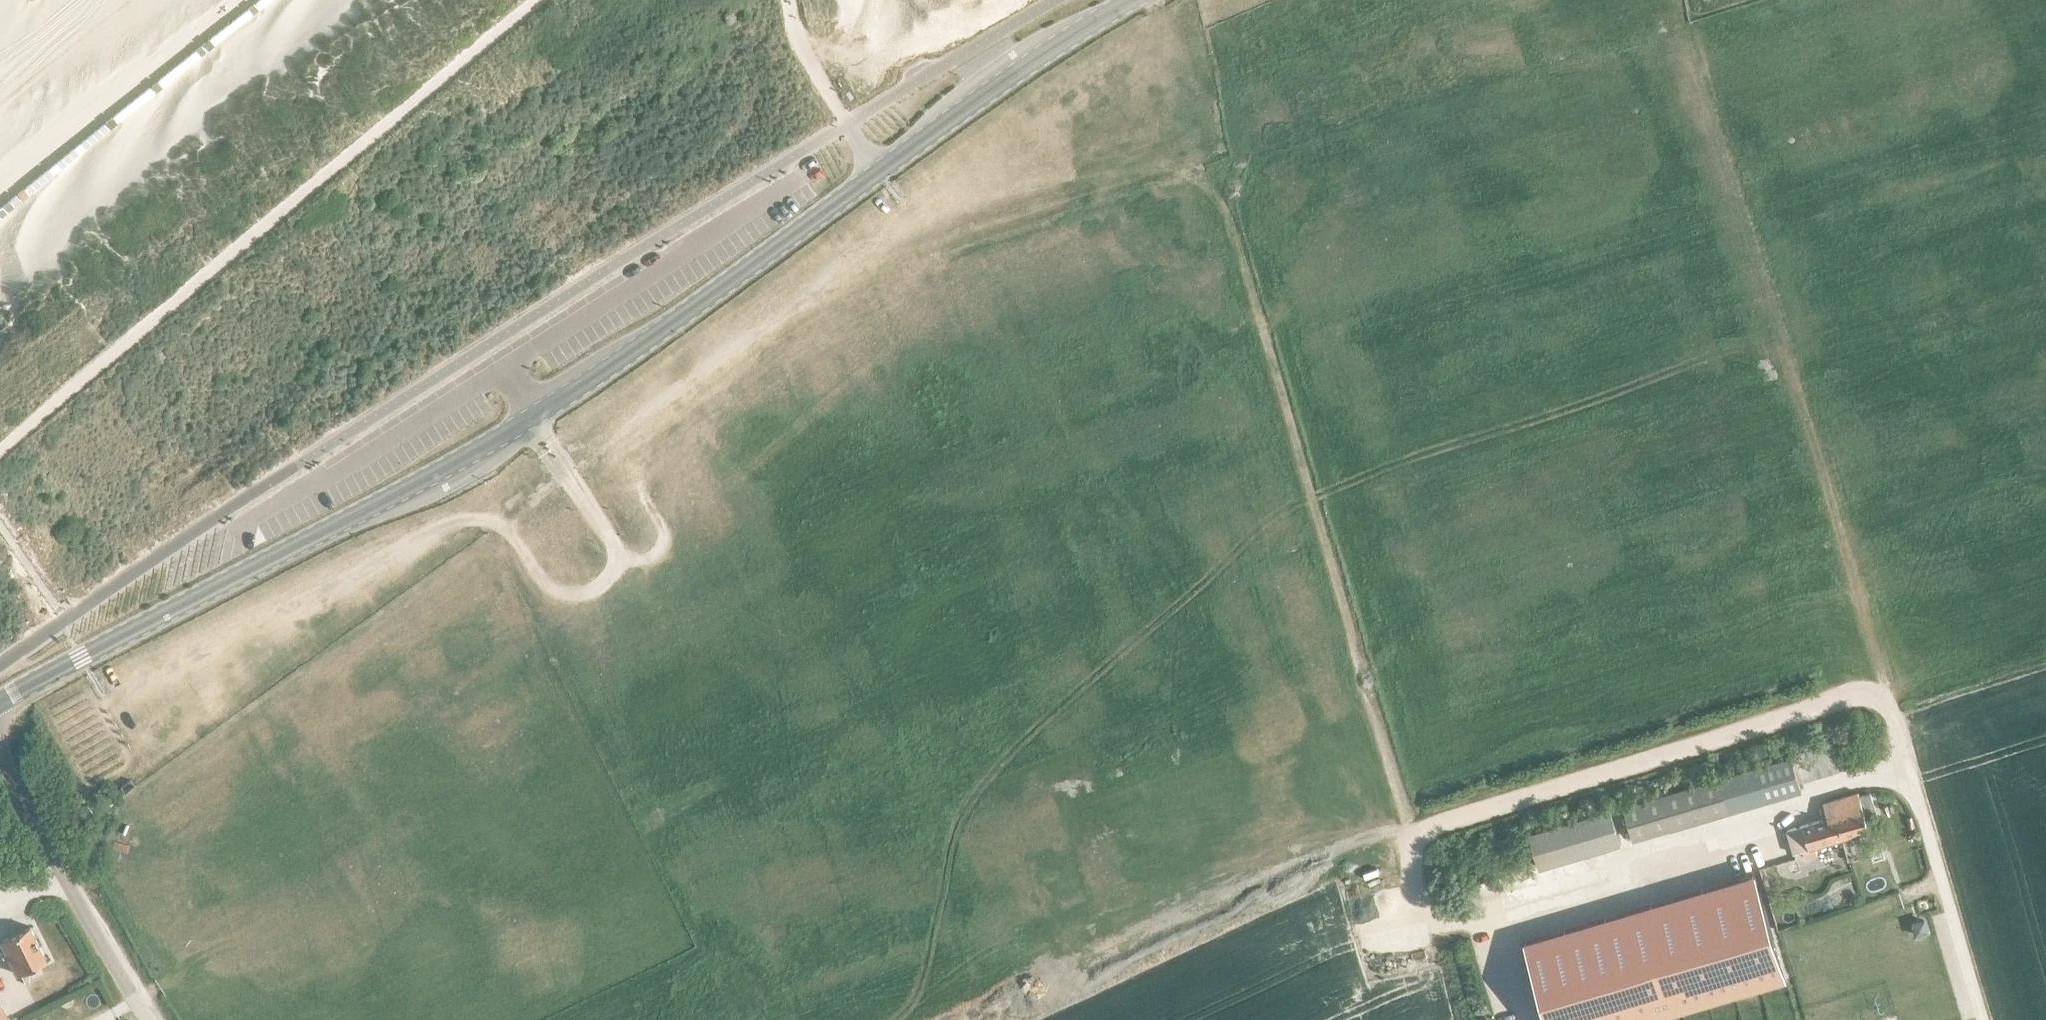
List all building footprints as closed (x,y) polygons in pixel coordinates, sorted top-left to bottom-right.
[(1851,766),(1843,739),(1623,803),(1633,837),(1801,789),(1799,781),(1851,766)] [(1858,791),(1823,802),(1828,817),(1833,816),(1836,825),(1840,824),(1844,837),(1870,830),(1867,819),(1878,816),(1870,792),(1860,795),(1858,791)] [(86,816),(93,813),(87,804),(81,808),(86,816)] [(1613,804),(1530,827),(1540,862),(1623,839),(1613,804)] [(1828,817),(1787,829),(1794,852),(1844,837),(1840,824),(1836,825),(1833,816),(1828,817)] [(1525,941),(1548,1019),(1658,1019),(1655,1007),(1783,969),(1755,873),(1525,941)] [(46,959),(29,925),(2,939),(19,972),(46,959)]
